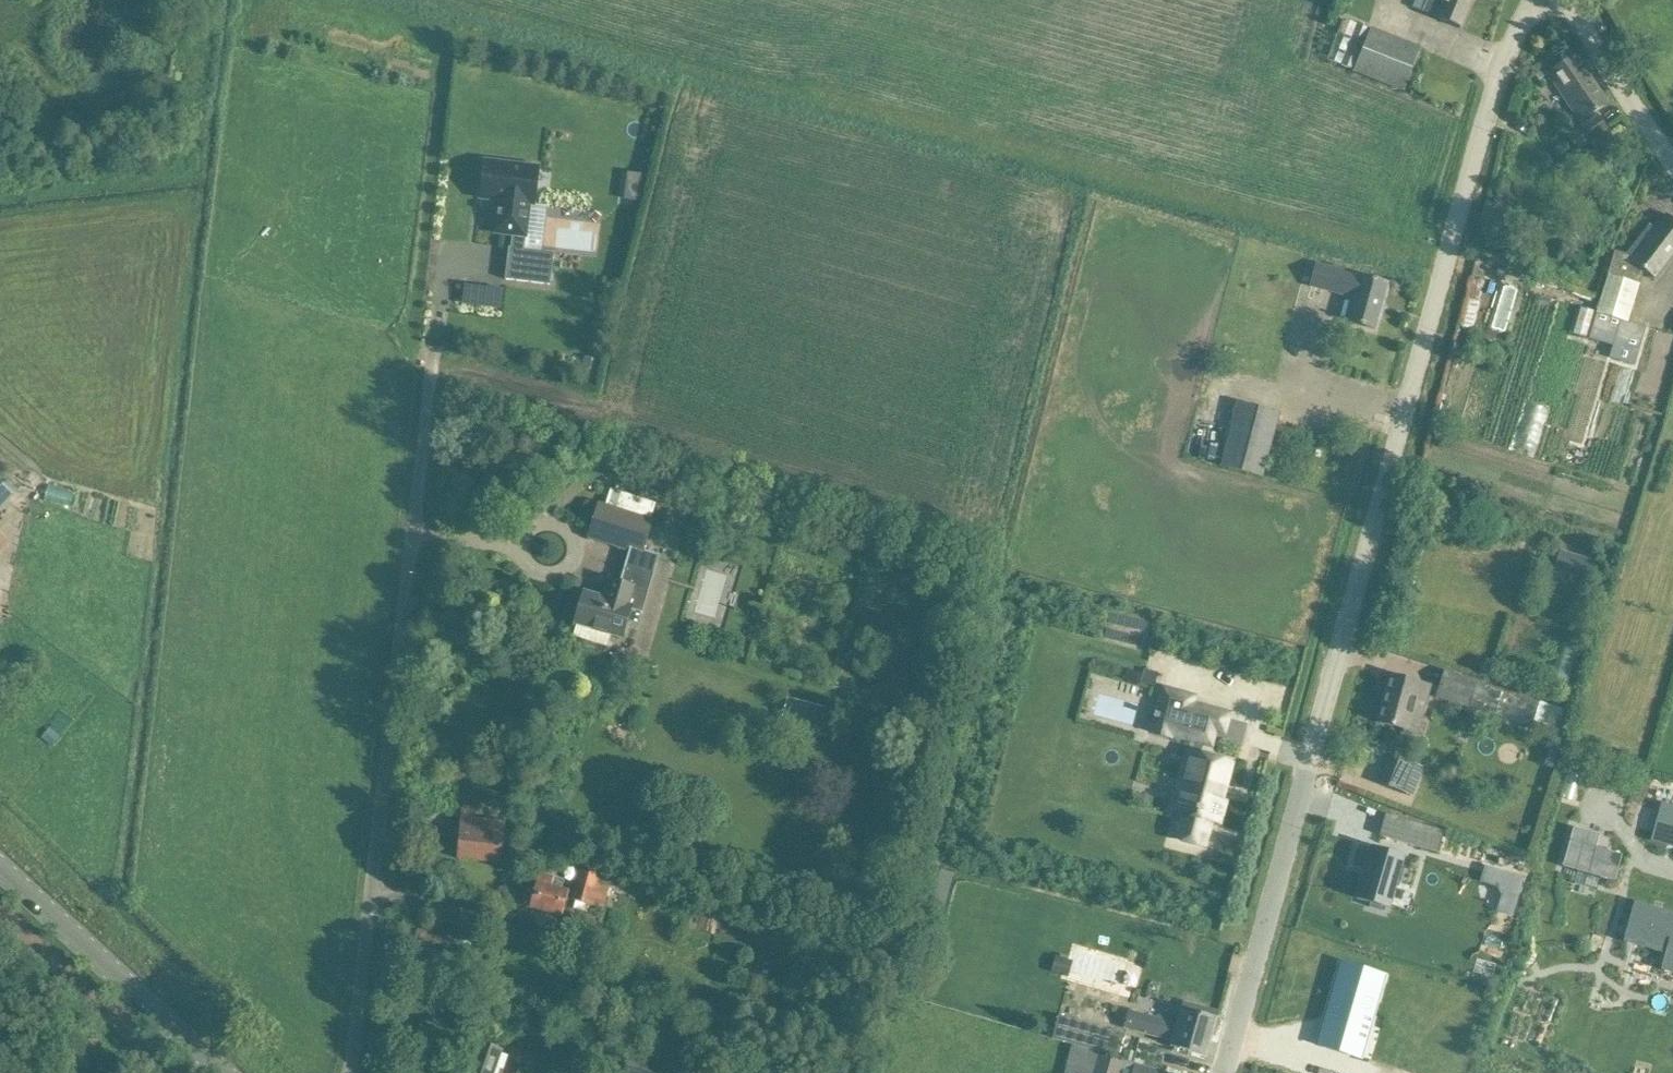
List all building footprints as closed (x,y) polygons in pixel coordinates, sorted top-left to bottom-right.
[(1472,0),(1429,0),(1424,12),(1444,20),(1444,21),(1461,28),(1472,0)] [(1420,49),(1367,29),(1343,20),(1328,60),(1404,89),(1420,49)] [(1580,120),(1606,102),(1574,55),(1548,74),(1580,120)] [(1606,129),(1597,115),(1568,135),(1577,149),(1606,129)] [(509,247),(505,279),(550,284),(554,253),(524,249),(529,204),(534,204),(539,167),(485,160),(480,198),(498,200),(494,232),(513,235),(511,248),(509,247)] [(1653,327),(1626,319),(1643,269),(1654,278),(1672,254),(1672,219),(1667,214),(1652,232),(1647,228),(1627,254),(1615,250),(1594,311),(1579,306),(1571,333),(1597,340),(1571,427),(1592,434),(1603,397),(1629,406),(1653,327)] [(1376,329),(1388,283),(1359,275),(1358,276),(1316,265),(1311,284),(1353,296),(1346,320),(1376,329)] [(1302,317),(1309,293),(1259,279),(1252,303),(1302,317)] [(1508,287),(1495,335),(1515,340),(1527,292),(1508,287)] [(1220,465),(1262,476),(1279,413),(1237,402),(1220,465)] [(15,494),(0,480),(0,511),(15,494)] [(77,509),(81,494),(54,488),(51,504),(77,509)] [(600,501),(589,534),(643,552),(653,518),(650,517),(655,503),(609,488),(604,503),(600,501)] [(1599,562),(1560,551),(1554,571),(1593,582),(1599,562)] [(630,606),(627,605),(633,587),(637,589),(646,559),(628,554),(620,582),(611,580),(605,598),(584,592),(575,622),(577,623),(573,635),(607,645),(611,633),(621,636),(630,606)] [(1447,667),(1440,687),(1473,699),(1471,705),(1522,723),(1532,696),(1480,678),(1447,667)] [(1131,695),(1134,683),(1096,674),(1084,724),(1109,730),(1111,721),(1141,729),(1148,699),(1131,695)] [(1432,685),(1420,682),(1390,674),(1377,722),(1407,730),(1411,713),(1423,717),(1432,685)] [(788,697),(781,722),(818,733),(826,708),(788,697)] [(1191,703),(1182,737),(1196,741),(1203,743),(1211,745),(1215,730),(1224,732),(1229,713),(1191,703)] [(1180,811),(1173,838),(1204,846),(1211,821),(1219,824),(1225,801),(1221,800),(1232,762),(1200,754),(1203,743),(1196,741),(1193,752),(1192,752),(1186,774),(1176,810),(1180,811)] [(1661,803),(1651,840),(1672,846),(1672,806),(1661,803)] [(500,860),(504,823),(475,820),(476,809),(463,808),(458,856),(500,860)] [(1385,814),(1379,835),(1438,852),(1444,831),(1385,814)] [(1562,866),(1614,881),(1622,855),(1596,847),(1600,834),(1573,827),(1562,866)] [(1371,847),(1356,899),(1370,903),(1369,907),(1384,911),(1385,907),(1388,908),(1395,881),(1400,883),(1405,866),(1400,865),(1403,856),(1371,847)] [(565,879),(554,876),(539,872),(529,906),(561,915),(568,890),(562,888),(565,879)] [(601,910),(610,881),(581,872),(572,901),(601,910)] [(1518,895),(1523,877),(1506,872),(1503,884),(1506,891),(1518,895)] [(1625,939),(1667,951),(1662,967),(1672,970),(1672,909),(1636,899),(1625,939)] [(1073,961),(1056,956),(1051,973),(1068,978),(1073,961)] [(1335,983),(1317,1043),(1351,1053),(1363,1012),(1372,1015),(1383,977),(1348,967),(1342,985),(1335,983)] [(1171,1041),(1170,1045),(1206,1055),(1217,1017),(1181,1007),(1176,1023),(1128,1010),(1123,1027),(1171,1041)] [(1060,1015),(1054,1037),(1119,1055),(1125,1032),(1060,1015)] [(480,1042),(469,1072),(492,1072),(501,1049),(480,1042)] [(1086,1052),(1072,1048),(1064,1072),(1164,1072),(1099,1055),(1099,1056),(1086,1052)]
